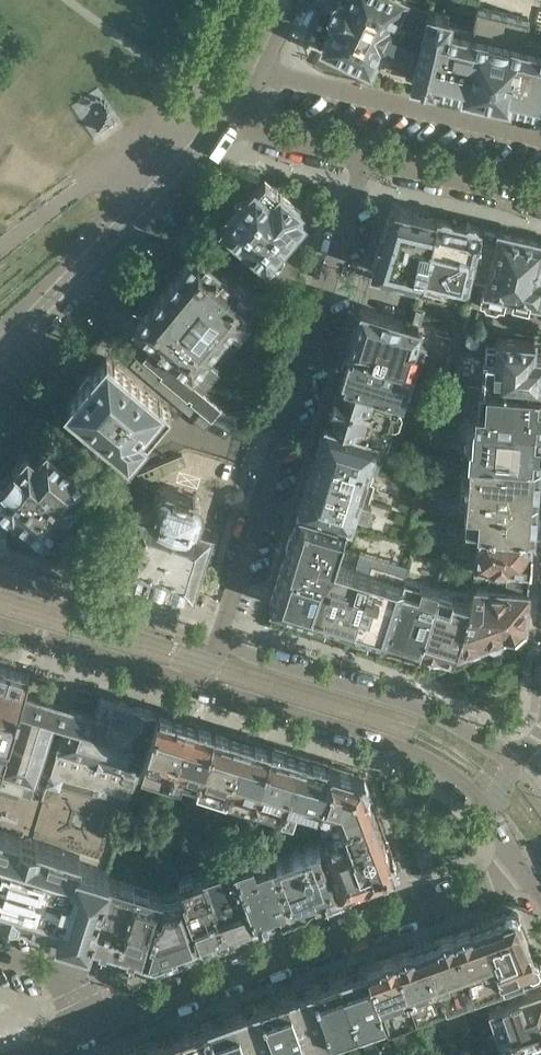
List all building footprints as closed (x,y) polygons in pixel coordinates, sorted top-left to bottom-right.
[(528,24),(530,16),(477,4),(471,30),(446,24),(448,13),(427,8),(422,29),(395,16),(402,0),(334,0),(329,10),(332,19),(334,20),(322,44),(370,67),(376,55),(412,72),(412,76),(433,81),(434,77),(463,83),(463,85),(507,95),(507,94),(537,100),(536,105),(535,110),(540,111),(540,27),(528,24)] [(280,247),(303,219),(296,213),(300,208),(280,191),(280,192),(265,179),(257,189),(255,187),(222,226),(246,246),(240,252),(259,268),(264,261),(267,263),(269,260),(271,262),(272,262),(274,263),(276,263),(277,262),(279,262),(281,261),(281,260),(282,258),(283,257),(283,255),(283,254),(283,252),(283,251),(282,250),(281,248),(280,247)] [(421,281),(436,217),(396,208),(390,211),(372,270),(421,281)] [(473,262),(481,229),(481,228),(436,217),(421,281),(466,292),(473,262)] [(538,263),(540,250),(540,242),(500,232),(499,233),(481,229),(473,262),(491,266),(488,276),(485,275),(479,301),(482,302),(484,305),(494,308),(498,306),(501,306),(505,291),(512,292),(509,303),(527,307),(529,297),(539,300),(540,292),(540,277),(535,276),(538,263)] [(262,306),(196,250),(179,270),(180,271),(166,289),(219,333),(225,326),(237,336),(262,306)] [(231,344),(219,333),(166,289),(151,306),(150,305),(133,325),(199,381),(231,344)] [(411,322),(390,315),(361,306),(348,348),(408,366),(414,346),(412,345),(418,324),(411,322)] [(467,328),(469,318),(461,316),(458,327),(467,328)] [(534,351),(535,339),(495,336),(495,345),(494,357),(486,356),(483,356),(480,382),(540,387),(540,352),(534,351)] [(494,357),(495,345),(486,344),(486,356),(494,357)] [(410,367),(408,366),(348,348),(339,378),(399,396),(401,396),(410,367)] [(172,411),(107,357),(67,404),(128,455),(145,435),(149,439),(172,411)] [(197,410),(164,382),(134,358),(130,363),(193,415),(197,410)] [(220,409),(173,370),(164,382),(197,410),(210,421),(220,409)] [(399,410),(395,409),(399,396),(339,378),(326,421),(378,438),(387,441),(392,425),(396,426),(397,426),(401,414),(399,410)] [(480,382),(476,382),(475,403),(466,402),(464,417),(476,418),(540,424),(540,387),(480,382)] [(540,435),(540,424),(476,418),(474,439),(466,439),(465,453),(473,454),(539,458),(540,435)] [(372,456),(378,438),(326,421),(326,423),(325,423),(316,452),(318,452),(317,453),(375,471),(379,459),(372,456)] [(6,542),(6,513),(4,513),(4,510),(6,507),(14,514),(16,511),(43,534),(44,532),(49,537),(57,536),(66,525),(65,518),(64,517),(70,509),(66,505),(88,479),(47,445),(36,458),(28,450),(0,484),(0,540),(6,542)] [(372,481),(375,471),(317,453),(309,479),(308,479),(308,480),(360,496),(365,479),(372,481)] [(536,494),(539,465),(539,458),(473,454),(472,473),(466,472),(465,489),(536,494)] [(225,485),(231,466),(198,456),(192,475),(225,485)] [(367,512),(372,500),(360,496),(308,480),(299,508),(300,508),(299,510),(300,510),(299,511),(346,526),(351,528),(356,509),(367,512)] [(192,584),(209,525),(196,521),(200,506),(201,504),(201,503),(200,501),(200,500),(200,499),(199,498),(198,496),(196,495),(195,493),(193,493),(168,485),(165,485),(164,485),(161,486),(159,487),(158,488),(157,489),(155,491),(151,507),(137,503),(119,562),(192,584)] [(534,529),(536,494),(465,489),(464,506),(470,507),(469,524),(534,529)] [(335,562),(346,526),(299,511),(293,532),(292,532),(288,545),(289,545),(285,557),(284,557),(284,558),(332,573),(335,562)] [(529,571),(532,531),(532,529),(534,530),(534,529),(469,524),(468,524),(466,547),(472,548),(471,566),(479,567),(529,571)] [(318,617),(332,573),(284,558),(270,603),(317,617),(318,617)] [(352,627),(369,573),(335,562),(332,573),(318,617),(352,627)] [(526,629),(529,591),(530,571),(529,571),(479,567),(474,586),(477,587),(471,604),(454,655),(489,642),(494,644),(500,642),(502,638),(526,629)] [(387,639),(404,584),(369,573),(352,627),(385,637),(385,638),(387,639)] [(421,649),(438,594),(440,588),(406,578),(404,584),(387,639),(421,649)] [(454,655),(471,604),(438,594),(421,649),(453,659),(454,655)] [(28,674),(29,672),(0,664),(0,733),(9,735),(22,694),(28,674)] [(138,765),(155,711),(115,699),(109,720),(64,706),(22,694),(9,735),(0,765),(0,806),(14,810),(17,801),(28,805),(35,783),(53,723),(58,724),(64,726),(52,764),(47,781),(91,795),(89,802),(123,813),(138,765)] [(168,774),(184,720),(156,711),(155,711),(138,765),(168,774)] [(196,783),(213,729),(184,720),(168,774),(196,783)] [(225,792),(241,737),(213,729),(196,783),(225,792)] [(253,800),(270,746),(241,737),(225,792),(253,800)] [(282,809),(298,755),(270,746),(253,800),(282,809)] [(317,808),(331,765),(298,755),(282,809),(290,812),(294,801),(317,808)] [(372,805),(365,786),(360,774),(331,765),(317,808),(328,811),(331,820),(347,814),(372,805)] [(394,867),(383,835),(372,805),(347,814),(368,876),(394,867)] [(368,876),(347,814),(331,820),(334,828),(320,833),(321,836),(322,836),(340,886),(368,876)] [(23,836),(25,829),(9,824),(6,832),(17,836),(18,835),(23,836)] [(106,875),(108,869),(76,859),(78,854),(39,842),(39,841),(23,836),(18,835),(17,836),(6,832),(0,830),(0,905),(15,910),(15,909),(57,922),(56,927),(87,936),(106,875)] [(322,836),(321,836),(278,851),(296,902),(340,886),(322,836)] [(296,902),(278,851),(257,859),(254,851),(233,859),(254,917),(296,902)] [(254,917),(233,859),(208,868),(227,927),(254,917)] [(227,927),(208,868),(181,878),(183,883),(180,884),(181,887),(182,887),(199,937),(227,927)] [(117,945),(135,884),(106,875),(87,936),(117,945)] [(143,953),(162,893),(135,884),(117,945),(143,953)] [(199,937),(182,887),(181,887),(167,892),(168,894),(162,893),(143,953),(154,957),(177,948),(176,945),(199,937)] [(537,964),(515,913),(512,911),(482,922),(502,977),(537,964)] [(502,977),(482,922),(454,932),(474,987),(502,977)] [(474,987),(454,932),(424,943),(456,1029),(467,1025),(462,1009),(458,1010),(452,995),(474,987)] [(456,1029),(424,943),(395,953),(416,1009),(438,1001),(440,1008),(432,1011),(441,1034),(456,1029)] [(416,1009),(395,953),(367,964),(385,1013),(384,1014),(398,1049),(409,1045),(403,1029),(399,1031),(394,1017),(416,1009)] [(367,964),(340,973),(369,1054),(380,1054),(374,1040),(368,1042),(363,1028),(371,1025),(369,1019),(384,1014),(385,1013),(367,964)] [(340,973),(312,983),(330,1033),(344,1028),(346,1034),(354,1031),(359,1045),(355,1047),(358,1054),(369,1054),(340,973)] [(462,1009),(467,1025),(482,1020),(479,1010),(489,1006),(499,1030),(501,1029),(540,1015),(540,981),(462,1009)] [(312,983),(285,993),(307,1054),(313,1054),(310,1047),(318,1044),(315,1038),(330,1033),(312,983)] [(285,993),(258,1003),(277,1052),(290,1048),(292,1053),(300,1050),(302,1054),(307,1054),(285,993)] [(258,1003),(234,1011),(250,1054),(269,1054),(277,1052),(258,1003)] [(234,1011),(208,1021),(220,1054),(250,1054),(234,1011)] [(501,1029),(507,1044),(511,1042),(517,1054),(520,1054),(540,1048),(540,1015),(501,1029)] [(208,1021),(181,1031),(190,1054),(220,1054),(208,1021)] [(181,1031),(155,1040),(161,1054),(190,1054),(181,1031)] [(155,1040),(129,1049),(131,1054),(161,1054),(155,1040)]
